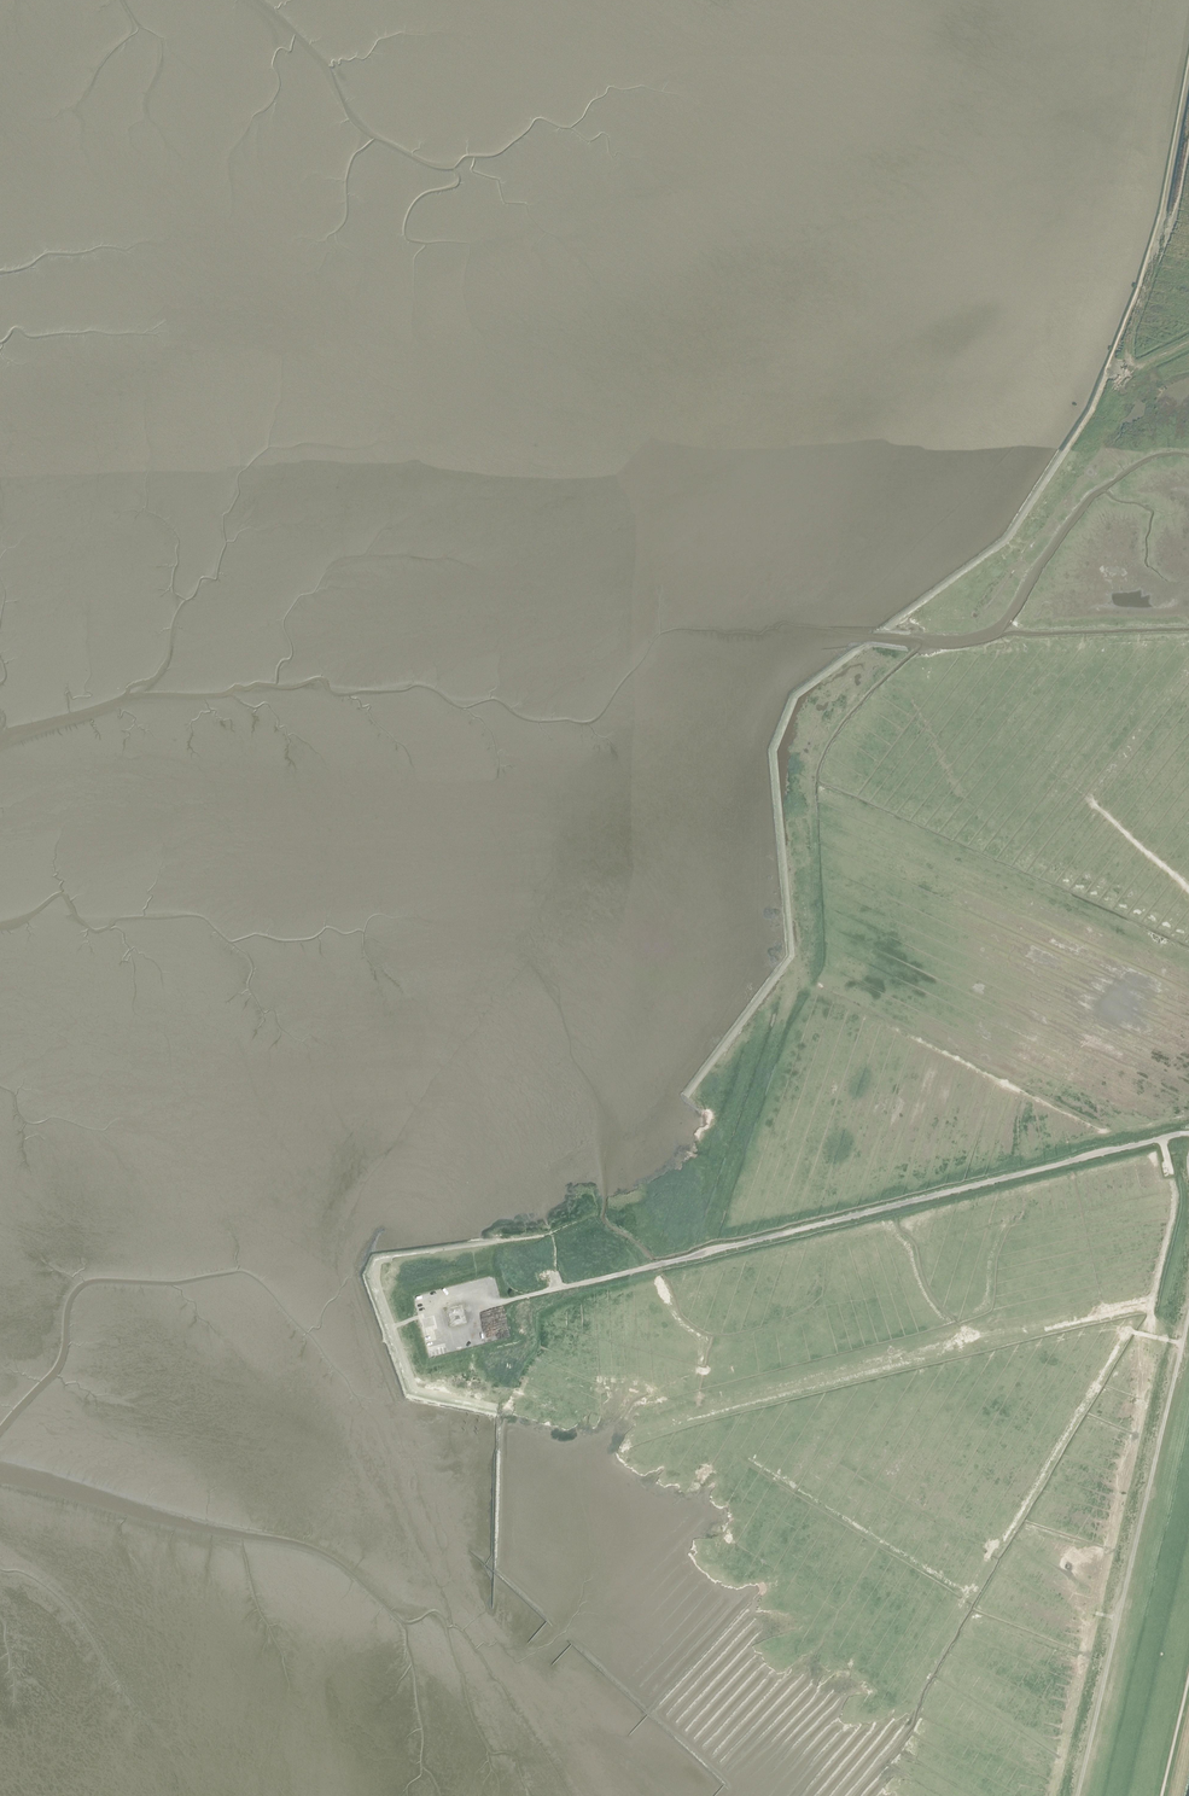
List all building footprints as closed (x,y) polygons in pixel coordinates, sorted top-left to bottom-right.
[(467,1324),(462,1307),(447,1311),(452,1328),(467,1324)]
